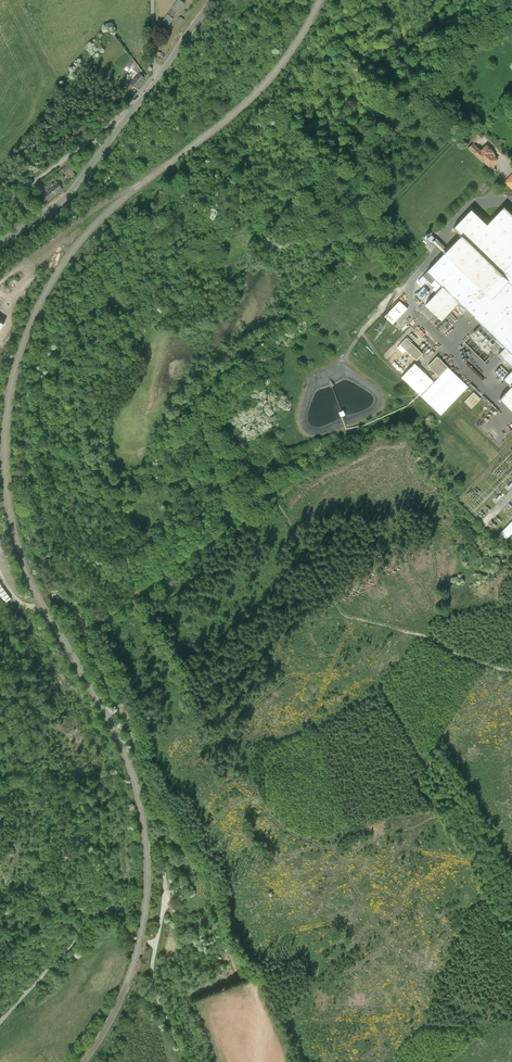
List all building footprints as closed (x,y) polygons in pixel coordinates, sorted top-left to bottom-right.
[(175,14),(183,3),(179,0),(175,0),(168,11),(171,13),(169,17),(167,16),(161,25),(168,30),(174,20),(172,19),(175,14)] [(131,67),(136,60),(132,57),(127,64),(131,67)] [(137,66),(133,70),(137,75),(129,82),(136,90),(148,79),(137,66)] [(484,137),(479,132),(471,141),(473,143),(468,149),(483,163),(484,162),(493,170),(495,167),(493,165),(497,161),(491,156),(494,152),(486,145),(481,150),(475,144),(480,138),(482,140),(484,137)] [(54,190),(43,199),(49,207),(61,198),(54,190)] [(472,210),(453,230),(460,236),(422,275),(438,290),(425,304),(442,321),(446,316),(451,311),(454,308),(462,315),(466,310),(471,314),(478,321),(503,345),(496,352),(511,367),(511,215),(505,209),(489,226),(481,218),(472,210)] [(425,286),(417,293),(422,298),(430,291),(425,286)] [(384,317),(392,325),(407,309),(399,301),(384,317)] [(404,333),(398,339),(400,341),(399,342),(401,344),(408,337),(404,333)] [(418,361),(425,354),(412,343),(414,342),(409,337),(399,348),(404,354),(407,351),(418,361)] [(470,388),(438,357),(430,366),(440,376),(434,383),(414,364),(402,377),(443,416),(453,406),(470,388)] [(502,378),(511,387),(500,399),(511,411),(511,368),(502,378)] [(473,393),(464,402),(471,409),(480,399),(473,393)] [(499,533),(506,540),(511,533),(511,521),(499,533)] [(5,604),(12,599),(0,581),(0,598),(5,604)]
